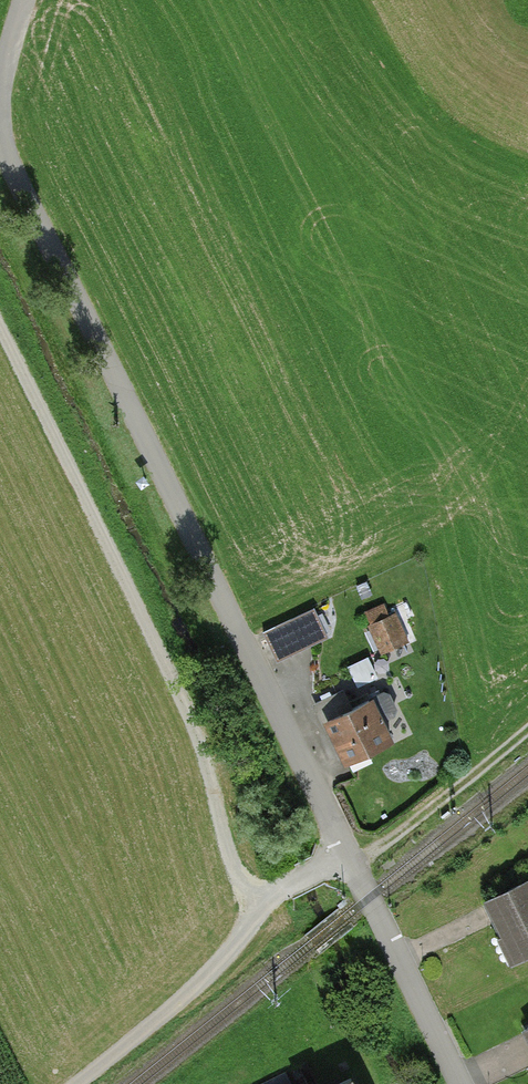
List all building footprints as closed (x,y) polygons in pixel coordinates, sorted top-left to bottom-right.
[(386,604),(369,612),(385,649),(402,642),(386,604)] [(314,608),(263,633),(278,663),(329,638),(314,608)] [(372,657),(353,663),(359,683),(378,676),(372,657)] [(344,689),(313,705),(343,763),(391,739),(381,719),(396,711),(386,692),(353,708),(344,689)] [(489,905),(517,966),(527,961),(527,886),(489,905)] [(288,1071),(265,1083),(296,1083),(288,1071)]
